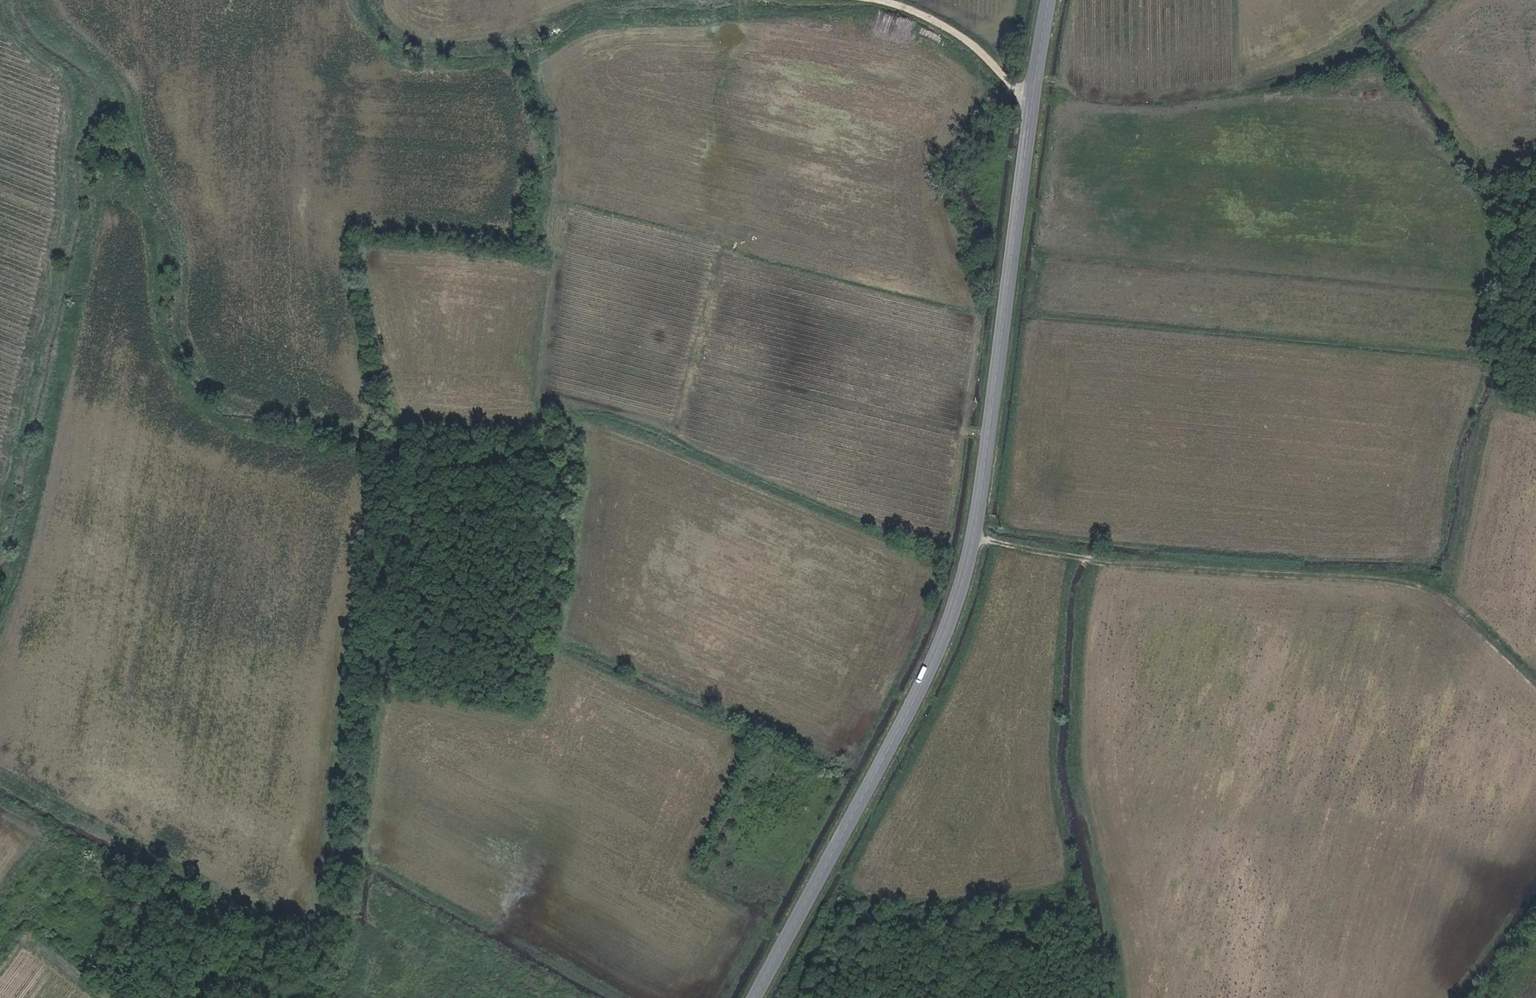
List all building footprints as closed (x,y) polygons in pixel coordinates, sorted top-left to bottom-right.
[(322,920),(312,918),(309,933),(318,935),(322,920)]
